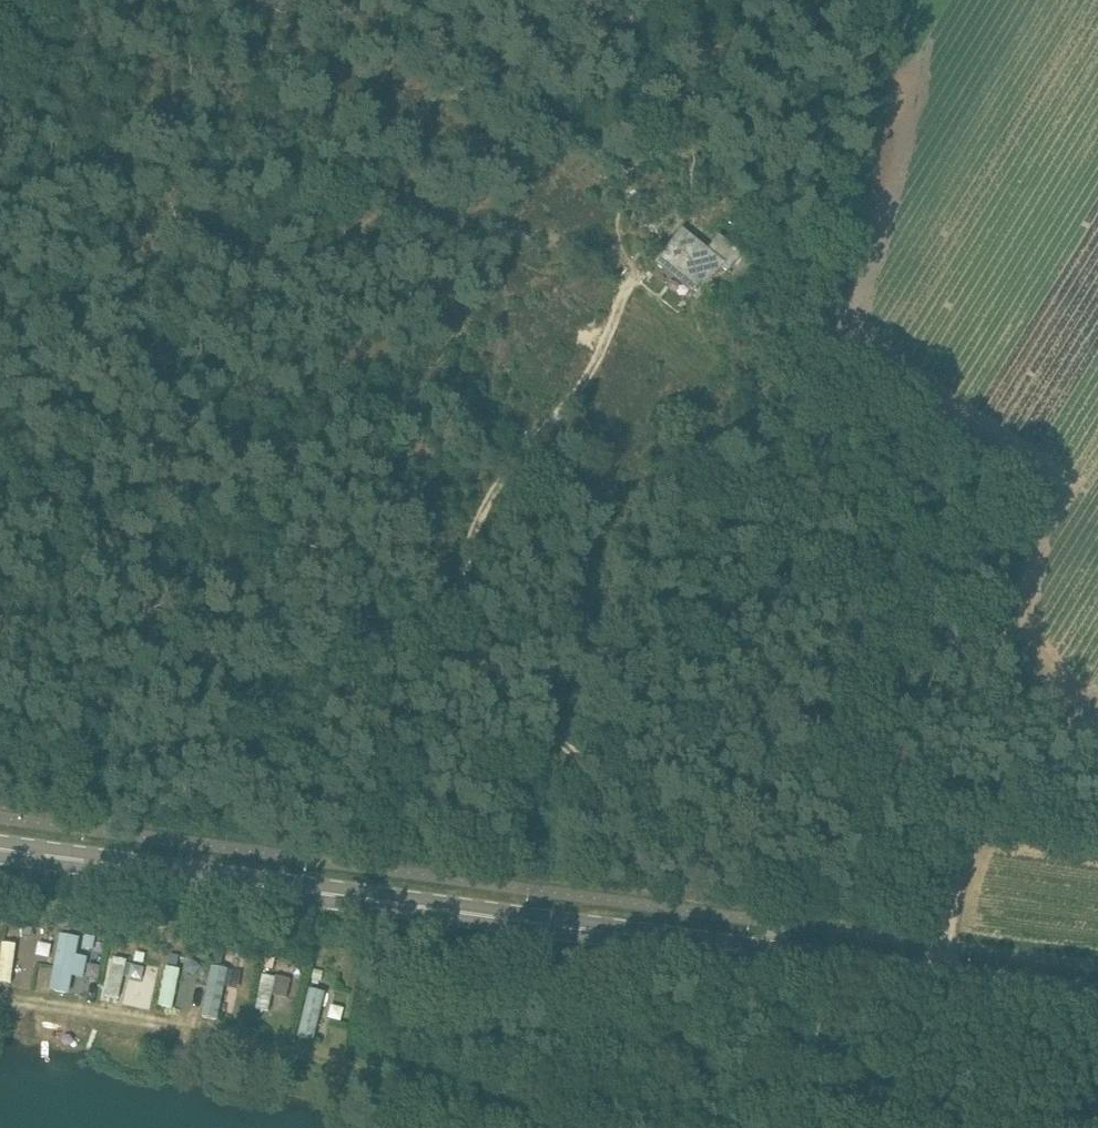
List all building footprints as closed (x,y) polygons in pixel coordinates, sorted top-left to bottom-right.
[(704,248),(680,231),(679,232),(681,233),(671,246),(669,244),(668,245),(670,247),(660,259),(659,258),(658,259),(697,290),(718,265),(725,270),(739,252),(714,234),(704,248)] [(24,925),(22,934),(32,936),(33,926),(24,925)] [(49,987),(70,993),(74,974),(84,977),(89,957),(76,954),(81,935),(62,931),(49,987)] [(95,935),(86,934),(84,948),(94,949),(95,935)] [(12,981),(18,942),(4,940),(0,964),(0,980),(12,981)] [(168,962),(177,962),(177,951),(169,950),(168,962)] [(224,952),(215,950),(212,966),(221,967),(224,952)] [(135,961),(144,963),(146,953),(137,952),(135,961)] [(104,997),(118,1000),(124,974),(142,979),(145,964),(113,957),(104,997)] [(172,1007),(182,967),(168,964),(158,1003),(172,1007)] [(323,980),(325,970),(315,968),(313,978),(323,980)] [(269,1013),(272,993),(288,996),(292,976),(263,972),(256,1011),(269,1013)] [(301,1035),(317,1037),(323,990),(307,988),(301,1035)]
